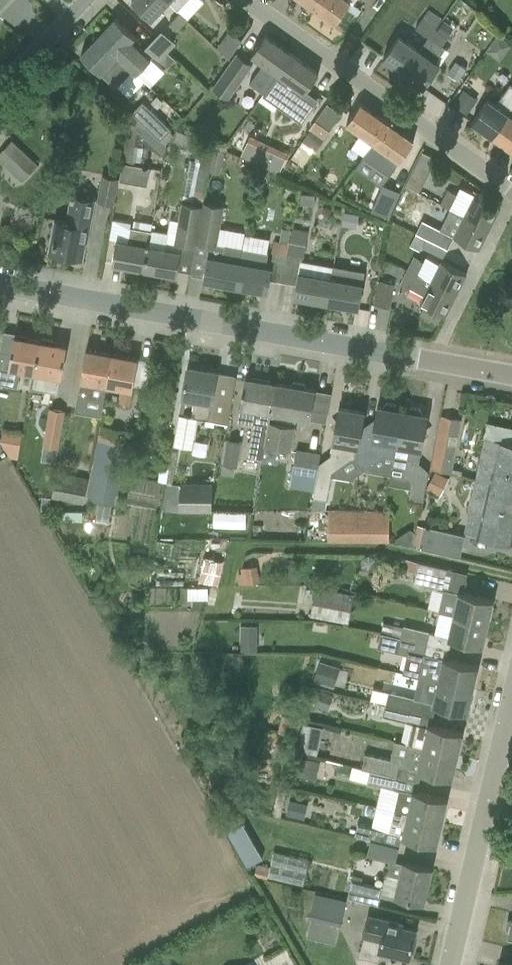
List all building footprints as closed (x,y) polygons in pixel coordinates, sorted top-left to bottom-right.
[(169,1),(168,0),(132,0),(152,19),(169,1)] [(169,1),(178,10),(188,0),(168,0),(169,1)] [(315,8),(321,0),(303,0),(315,8)] [(351,0),(321,0),(315,8),(336,23),(352,0),(351,0)] [(435,29),(442,19),(428,10),(416,27),(429,37),(435,29)] [(176,30),(188,19),(180,12),(169,24),(176,30)] [(141,41),(135,36),(116,18),(99,35),(133,68),(136,71),(150,57),(137,45),(141,41)] [(442,19),(435,29),(447,37),(453,27),(442,19)] [(481,25),(471,42),(500,59),(510,41),(481,25)] [(442,45),(447,37),(435,29),(429,37),(420,50),(404,72),(424,87),(441,65),(435,61),(445,47),(442,45)] [(229,57),(242,39),(230,30),(218,46),(229,57)] [(167,50),(167,49),(174,42),(162,31),(147,47),(159,58),(160,57),(169,66),(176,58),(167,50)] [(81,54),(101,73),(115,86),(133,68),(99,35),(81,54)] [(264,93),(278,73),(279,73),(292,54),(266,35),(252,54),(264,63),(250,82),(264,93)] [(400,35),(384,57),(404,72),(420,50),(400,35)] [(229,98),(253,65),(237,54),(213,86),(229,98)] [(305,92),(319,73),(292,54),(279,73),(305,92)] [(493,136),(511,109),(511,84),(511,83),(505,91),(506,92),(497,105),(489,99),(473,121),(493,136)] [(468,114),(478,98),(464,89),(454,105),(468,114)] [(428,90),(419,99),(432,110),(440,101),(428,90)] [(131,112),(160,140),(171,128),(142,101),(131,112)] [(374,142),(388,123),(361,103),(347,123),(374,142)] [(511,149),(511,109),(493,136),(511,149)] [(317,121),(311,130),(324,139),(330,130),(317,121)] [(400,161),(414,141),(388,123),(374,142),(400,161)] [(315,151),(324,139),(311,130),(303,142),(314,150),(315,151)] [(37,165),(12,142),(0,154),(0,158),(23,180),(37,165)] [(263,165),(280,173),(289,153),(272,145),(263,165)] [(215,147),(210,172),(220,173),(224,152),(215,147)] [(205,192),(212,156),(196,153),(189,189),(205,192)] [(150,167),(147,167),(123,162),(119,179),(147,185),(150,167)] [(114,203),(119,177),(104,175),(99,200),(114,203)] [(420,192),(424,183),(410,176),(405,185),(420,192)] [(400,192),(383,184),(372,210),(389,217),(400,192)] [(448,189),(441,203),(451,208),(458,194),(448,189)] [(302,194),(302,205),(314,205),(316,205),(316,194),(302,194)] [(465,215),(490,228),(501,207),(475,194),(465,215)] [(83,241),(88,242),(95,199),(73,195),(67,220),(58,218),(52,253),(80,258),(83,241)] [(204,206),(185,202),(182,202),(176,235),(152,231),(146,269),(177,275),(179,261),(193,263),(198,238),(204,206)] [(224,206),(204,203),(204,206),(198,238),(214,240),(218,241),(224,206)] [(439,229),(479,249),(490,228),(465,215),(450,208),(439,229)] [(343,225),(356,227),(358,219),(359,215),(345,212),(343,225)] [(426,238),(433,226),(423,221),(417,233),(426,238)] [(117,240),(113,264),(146,269),(152,231),(131,227),(128,242),(117,240)] [(280,240),(289,242),(291,229),(282,227),(280,240)] [(293,228),(290,244),(288,254),(304,256),(308,231),(293,228)] [(426,238),(417,233),(410,245),(420,250),(422,247),(426,238)] [(272,251),(288,254),(290,244),(274,241),(272,251)] [(208,256),(204,280),(236,286),(243,248),(225,244),(222,259),(208,256)] [(268,291),(270,279),(272,268),(266,267),(269,252),(243,248),(236,286),(268,291)] [(407,270),(456,295),(467,274),(442,261),(431,282),(417,275),(424,260),(414,256),(408,270),(407,270)] [(443,314),(445,316),(446,316),(456,295),(407,270),(402,281),(401,284),(409,289),(411,286),(425,294),(420,303),(424,305),(420,313),(439,322),(443,314)] [(295,296),(327,302),(331,278),(300,273),(295,296)] [(364,284),(331,278),(327,302),(359,308),(364,284)] [(389,307),(394,288),(394,284),(381,280),(375,304),(389,307)] [(41,341),(15,336),(12,353),(1,351),(0,357),(0,382),(18,385),(21,369),(35,371),(41,341)] [(67,345),(41,341),(35,371),(33,388),(58,392),(67,345)] [(104,401),(112,353),(86,349),(78,396),(104,401)] [(130,405),(138,358),(112,353),(104,401),(107,384),(122,387),(120,403),(130,405)] [(217,373),(217,372),(188,367),(183,396),(195,398),(192,417),(230,423),(237,375),(235,375),(235,376),(217,373)] [(251,378),(246,377),(238,421),(255,424),(249,455),(262,458),(265,445),(266,445),(277,382),(276,382),(251,377),(251,378)] [(310,419),(315,389),(307,388),(305,383),(294,381),(291,385),(277,382),(266,445),(291,449),(297,416),(310,419)] [(76,397),(74,408),(90,411),(92,400),(76,397)] [(395,457),(403,410),(398,410),(396,404),(387,402),(383,407),(378,406),(376,418),(380,424),(374,429),(362,427),(357,459),(364,470),(385,455),(394,457),(395,457)] [(420,462),(424,438),(419,431),(426,427),(428,415),(423,414),(421,408),(411,406),(407,411),(403,410),(395,457),(394,457),(393,465),(404,467),(413,481),(410,497),(423,498),(427,473),(416,471),(417,462),(420,462)] [(362,427),(365,412),(339,407),(337,419),(342,425),(335,430),(332,454),(335,455),(332,467),(338,468),(351,458),(357,459),(362,427)] [(50,409),(44,444),(59,447),(65,411),(50,409)] [(449,472),(455,438),(459,418),(440,415),(430,468),(449,472)] [(113,504),(126,430),(102,425),(88,500),(113,504)] [(20,432),(4,429),(0,450),(0,453),(16,456),(20,432)] [(477,480),(491,483),(490,487),(511,492),(511,443),(486,437),(477,480)] [(235,464),(240,465),(243,442),(226,439),(222,462),(224,462),(222,473),(233,475),(235,464)] [(321,455),(297,451),(295,464),(290,487),(316,491),(319,470),(321,455)] [(319,470),(316,491),(313,507),(327,509),(332,473),(319,470)] [(84,504),(89,477),(57,471),(52,498),(84,504)] [(426,488),(437,494),(446,477),(435,471),(426,488)] [(490,487),(491,483),(477,480),(473,494),(472,494),(469,508),(483,511),(477,536),(511,544),(511,492),(490,487)] [(180,509),(180,511),(212,511),(213,482),(180,483),(168,483),(163,509),(180,509)] [(43,496),(41,508),(49,509),(51,497),(43,496)] [(391,538),(391,514),(330,513),(329,537),(391,538)] [(420,547),(462,557),(467,535),(425,525),(424,526),(420,547)] [(407,559),(405,568),(417,571),(419,562),(407,559)] [(444,567),(419,562),(417,571),(415,583),(440,588),(444,567)] [(241,569),(243,584),(260,581),(258,566),(241,568),(241,569)] [(311,615),(349,623),(355,593),(317,586),(311,615)] [(440,611),(488,623),(494,599),(460,592),(444,589),(440,611)] [(449,638),(483,646),(488,623),(440,611),(435,634),(449,637),(449,638)] [(382,633),(401,637),(427,643),(430,630),(405,625),(404,627),(384,622),(382,633)] [(241,625),(241,635),(258,635),(258,625),(241,625)] [(427,643),(401,637),(400,647),(399,649),(408,651),(403,672),(419,676),(473,689),(478,666),(445,658),(444,658),(425,654),(427,643)] [(321,662),(315,680),(335,687),(341,668),(321,662)] [(473,689),(419,676),(415,698),(390,692),(387,704),(413,710),(422,712),(425,701),(434,703),(434,704),(467,712),(473,689)] [(320,692),(316,704),(315,705),(329,710),(334,696),(321,691),(320,692)] [(412,722),(408,743),(457,755),(463,732),(429,724),(429,726),(419,723),(422,712),(413,710),(387,704),(384,716),(412,722)] [(283,716),(279,731),(299,736),(302,721),(283,716)] [(318,754),(324,726),(304,721),(297,750),(318,754)] [(408,743),(395,740),(392,753),(391,759),(366,753),(363,768),(398,777),(408,779),(411,768),(418,769),(418,771),(452,779),(457,755),(408,743)] [(321,761),(300,756),(296,774),(317,779),(321,761)] [(395,788),(398,777),(363,768),(360,767),(352,766),(350,777),(358,779),(369,781),(369,782),(382,785),(395,788)] [(395,810),(442,822),(448,798),(414,790),(414,792),(400,789),(395,788),(382,785),(377,806),(395,810)] [(286,816),(299,819),(302,802),(289,800),(286,816)] [(403,837),(437,845),(442,822),(395,810),(377,806),(372,827),(384,830),(390,831),(390,832),(403,835),(403,837)] [(264,857),(239,816),(225,824),(229,830),(227,831),(248,866),(264,857)] [(382,842),(384,830),(372,827),(359,824),(356,836),(382,842)] [(423,901),(431,868),(405,862),(404,863),(390,860),(387,874),(401,877),(397,895),(423,901)] [(268,876),(271,866),(259,864),(257,866),(254,875),(267,879),(268,876)] [(383,886),(361,881),(362,877),(353,875),(348,897),(379,904),(383,886)] [(340,930),(342,919),(346,901),(315,894),(315,897),(305,895),(302,906),(313,909),(309,923),(340,930)] [(377,957),(378,950),(410,957),(416,930),(402,926),(403,923),(368,916),(362,943),(360,955),(377,957)]
